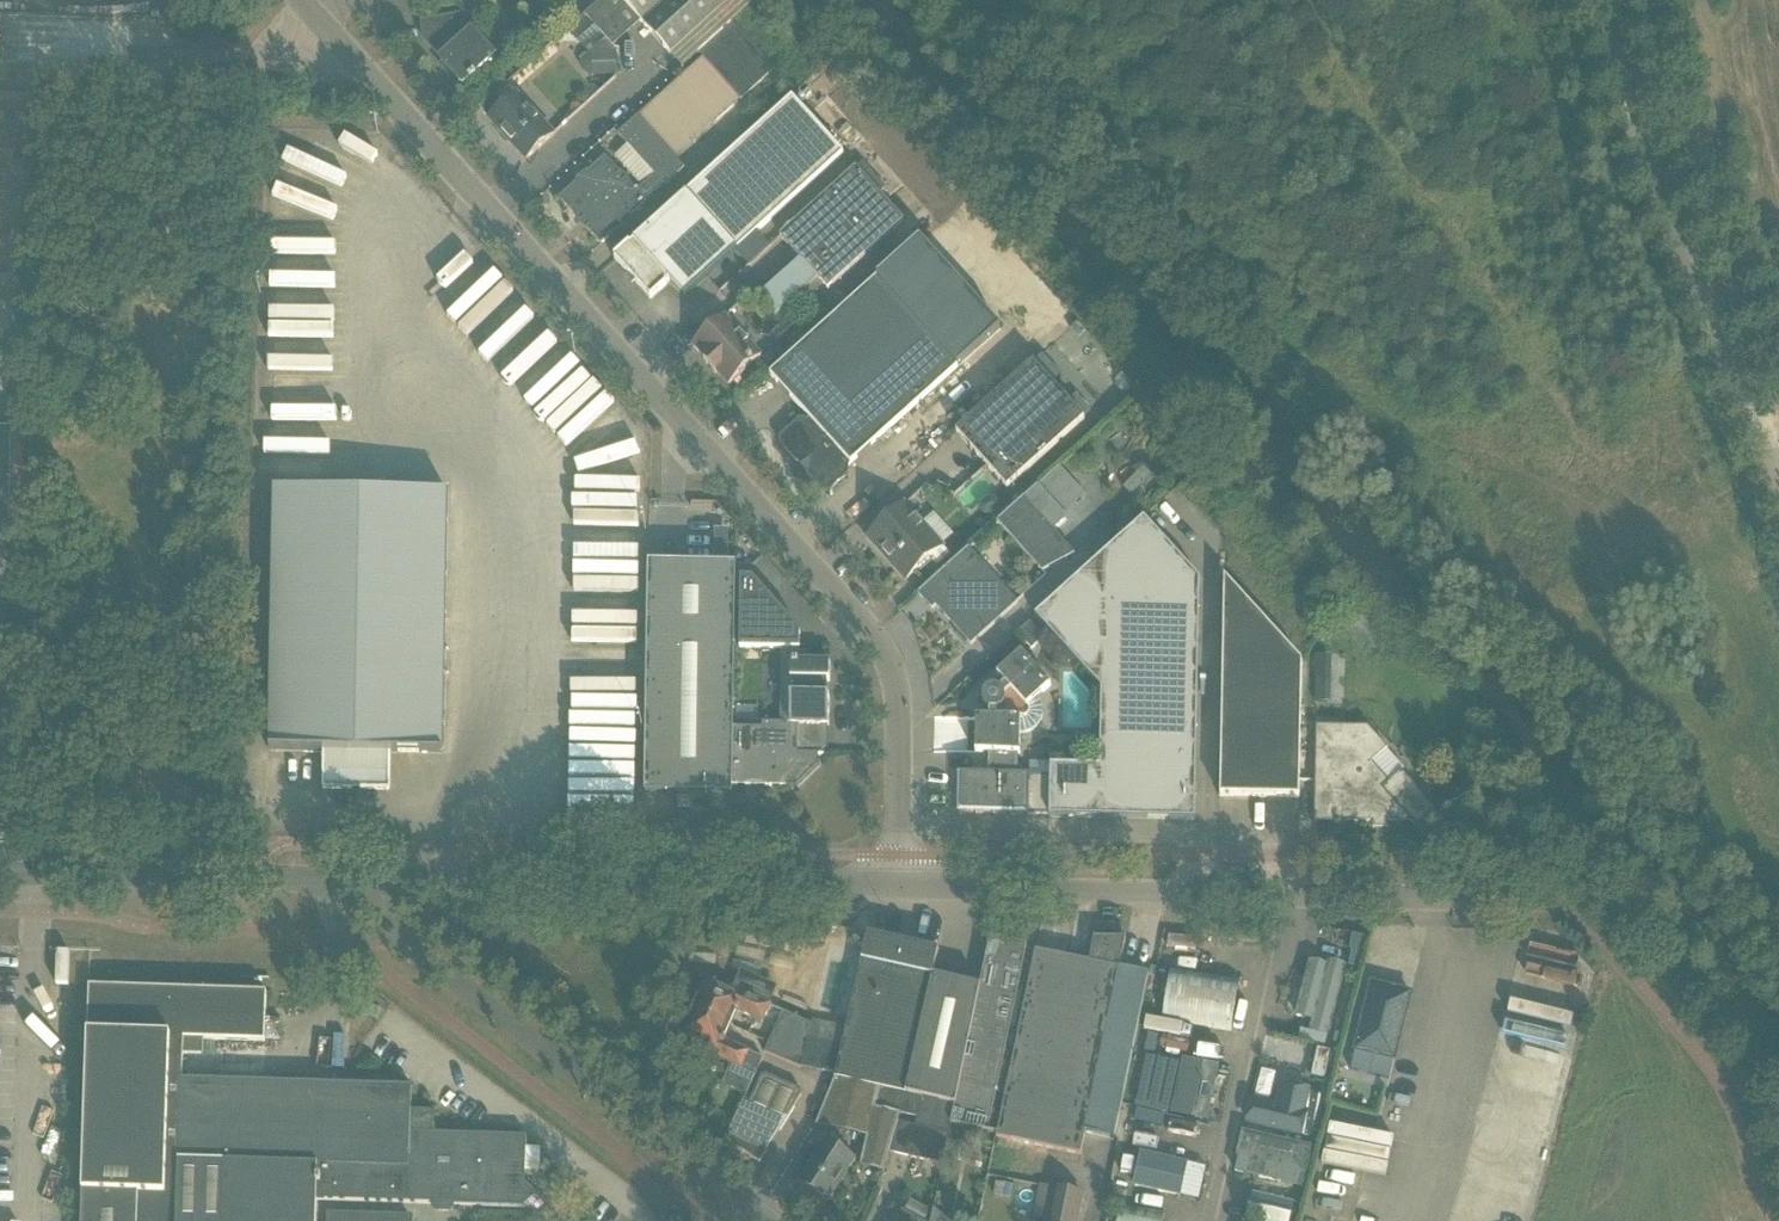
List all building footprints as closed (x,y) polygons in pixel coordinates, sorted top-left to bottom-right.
[(600,3),(626,32),(639,20),(620,0),(603,0),(600,3)] [(639,20),(670,55),(730,0),(620,0),(639,20)] [(474,75),(494,58),(466,28),(465,17),(421,24),(424,41),(436,54),(440,53),(443,59),(440,61),(443,65),(440,68),(456,85),(459,82),(462,86),(469,80),(470,82),(475,77),(474,75)] [(588,21),(572,35),(585,50),(601,36),(588,21)] [(733,22),(700,53),(704,57),(676,83),(714,125),(776,69),(733,22)] [(616,75),(616,54),(592,54),(592,75),(616,75)] [(516,96),(507,104),(498,94),(481,110),(490,120),(488,122),(525,162),(553,137),(516,96)] [(702,283),(843,155),(792,98),(633,242),(634,243),(631,246),(630,245),(614,260),(629,276),(636,283),(635,283),(650,301),(666,286),(665,285),(669,282),(684,299),(702,283)] [(636,193),(605,158),(588,173),(591,176),(577,188),(575,185),(558,200),(580,223),(581,222),(587,228),(585,230),(600,246),(620,228),(618,226),(628,217),(630,219),(646,204),(644,203),(662,187),(664,188),(684,170),(637,118),(617,136),(654,178),(636,193)] [(845,275),(903,223),(855,170),(779,239),(827,291),(845,275)] [(490,258),(439,300),(566,453),(617,411),(490,258)] [(876,280),(769,376),(809,420),(806,422),(805,421),(799,421),(779,438),(779,444),(796,463),(801,463),(806,468),(806,474),(822,492),(828,492),(848,474),(848,467),(957,369),(876,280)] [(270,306),(270,419),(314,419),(314,411),(330,411),(330,376),(334,376),(335,306),(270,306)] [(724,317),(710,331),(692,346),(704,360),(703,361),(715,375),(716,373),(729,387),(761,358),(724,317)] [(1007,489),(1084,420),(1033,363),(955,433),(1007,489)] [(1037,488),(1043,495),(1065,475),(1059,468),(1037,488)] [(442,755),(443,731),(447,494),(275,491),(270,752),(323,753),(322,790),(389,791),(390,754),(442,755)] [(1024,500),(997,524),(1042,574),(1075,556),(1024,500)] [(943,548),(904,505),(866,539),(905,582),(918,569),(920,572),(932,562),(929,559),(943,548)] [(1194,820),(1197,661),(1199,581),(1144,520),(1035,618),(1101,691),(1100,768),(1051,767),(1050,777),(1029,777),(1030,776),(1018,775),(989,775),(957,774),(957,776),(961,776),(961,795),(957,795),(961,814),(959,814),(959,816),(975,813),(975,816),(992,813),(993,817),(1009,813),(1010,817),(1027,814),(1027,817),(1028,817),(1029,816),(1049,817),(1049,818),(1194,820)] [(988,630),(1018,604),(1019,603),(970,548),(918,596),(932,611),(935,608),(958,632),(955,634),(965,646),(968,643),(971,646),(988,630)] [(762,729),(733,728),(736,566),(648,564),(645,795),(732,797),(733,787),(795,788),(818,766),(818,756),(823,757),(824,756),(762,755),(762,729)] [(1224,578),(1220,797),(1299,799),(1302,664),(1224,578)] [(740,580),(739,649),(799,650),(800,633),(752,580),(740,580)] [(1031,651),(1044,639),(1029,623),(1017,635),(1031,651)] [(823,727),(828,727),(829,698),(827,698),(827,683),(829,683),(830,664),(807,663),(807,655),(782,654),(781,724),(762,724),(762,729),(762,755),(824,756),(824,755),(823,755),(823,727)] [(1020,755),(1020,735),(1025,735),(1029,734),(1033,733),(1037,730),(1040,727),(1043,723),(1044,719),(1045,714),(1044,710),(1043,705),(1040,701),(1037,698),(1050,687),(1021,654),(997,675),(1006,685),(1000,690),(997,689),(994,688),(991,689),(988,690),(985,692),(983,695),(982,698),(982,701),(983,705),(984,708),(987,710),(990,711),(990,719),(976,719),(975,755),(990,755),(989,775),(1018,775),(1018,755),(1020,755)] [(1438,814),(1422,796),(1402,773),(1391,783),(1373,763),(1388,749),(1369,728),(1316,727),(1314,813),(1335,814),(1335,823),(1376,824),(1376,819),(1385,819),(1385,824),(1401,825),(1407,819),(1418,832),(1438,814)] [(866,935),(861,960),(846,1027),(841,1049),(836,1074),(834,1080),(881,1090),(922,1100),(953,1107),(980,987),(931,977),(937,952),(866,935)] [(1034,954),(1026,952),(1027,946),(990,938),(980,987),(953,1107),(949,1125),(968,1130),(986,1133),(986,1132),(997,1134),(1002,1106),(992,1104),(1017,990),(1026,992),(1034,954)] [(1358,971),(1365,940),(1352,938),(1350,950),(1351,954),(1348,969),(1358,971)] [(1115,1140),(1147,987),(1149,976),(1119,970),(1126,940),(1093,939),(1088,963),(1035,952),(1035,954),(1034,954),(1026,992),(1027,992),(1003,1106),(1002,1106),(997,1134),(996,1139),(1081,1156),(1085,1134),(1115,1140)] [(1310,962),(1296,1016),(1305,1019),(1313,1020),(1310,1032),(1312,1032),(1310,1040),(1326,1044),(1328,1036),(1330,1036),(1347,966),(1338,962),(1328,962),(1327,966),(1320,962),(1310,962)] [(1241,981),(1172,971),(1165,1020),(1233,1030),(1241,981)] [(704,984),(692,1012),(730,1028),(736,1014),(762,1025),(770,1008),(731,991),(729,995),(704,984)] [(1393,1061),(1410,994),(1372,985),(1355,1051),(1393,1061)] [(82,1220),(138,1220),(138,1195),(177,1197),(177,1220),(316,1220),(317,1201),(524,1208),(537,1196),(525,1183),(527,1137),(434,1134),(435,1112),(411,1111),(412,1088),(182,1080),(183,1054),(203,1055),(203,1040),(265,1042),(267,993),(89,987),(82,1220)] [(761,1061),(723,1044),(730,1028),(692,1012),(679,1039),(704,1050),(702,1055),(729,1067),(721,1087),(745,1098),(761,1061)] [(841,1049),(846,1027),(812,1020),(811,1026),(783,1013),(776,1028),(807,1041),(808,1041),(841,1049)] [(836,1074),(841,1049),(808,1041),(807,1041),(776,1028),(764,1054),(801,1070),(801,1068),(836,1074)] [(1314,1065),(1311,1078),(1324,1081),(1331,1052),(1317,1049),(1314,1065)] [(1147,1057),(1137,1108),(1167,1114),(1178,1064),(1147,1057)] [(759,1078),(748,1105),(741,1102),(724,1141),(756,1169),(800,1097),(799,1092),(764,1077),(759,1078)] [(834,1080),(815,1126),(817,1127),(818,1125),(867,1136),(860,1168),(861,1168),(862,1166),(882,1171),(882,1173),(883,1173),(889,1155),(898,1124),(900,1117),(875,1111),(881,1090),(834,1080)] [(919,1117),(922,1100),(881,1090),(877,1108),(919,1117)] [(1305,1114),(1300,1135),(1310,1138),(1319,1098),(1307,1095),(1303,1113),(1305,1114)] [(949,1125),(953,1107),(922,1100),(919,1117),(916,1128),(947,1136),(949,1125)] [(941,1160),(947,1136),(916,1128),(898,1124),(889,1155),(943,1166),(944,1161),(941,1160)] [(1237,1172),(1303,1187),(1311,1149),(1244,1134),(1239,1156),(1241,1156),(1237,1172)] [(811,1165),(798,1185),(828,1205),(856,1161),(826,1142),(811,1165)] [(1135,1185),(1180,1196),(1188,1164),(1143,1153),(1135,1185)] [(1085,1193),(1040,1185),(1034,1219),(1046,1220),(1080,1220),(1085,1193)] [(1123,1205),(1121,1205),(1118,1220),(1162,1220),(1163,1213),(1123,1205)] [(1288,1214),(1250,1205),(1246,1220),(1291,1220),(1292,1215),(1288,1214)] [(934,1210),(931,1220),(946,1220),(934,1210)] [(908,1213),(903,1211),(897,1220),(923,1220),(908,1213)]
